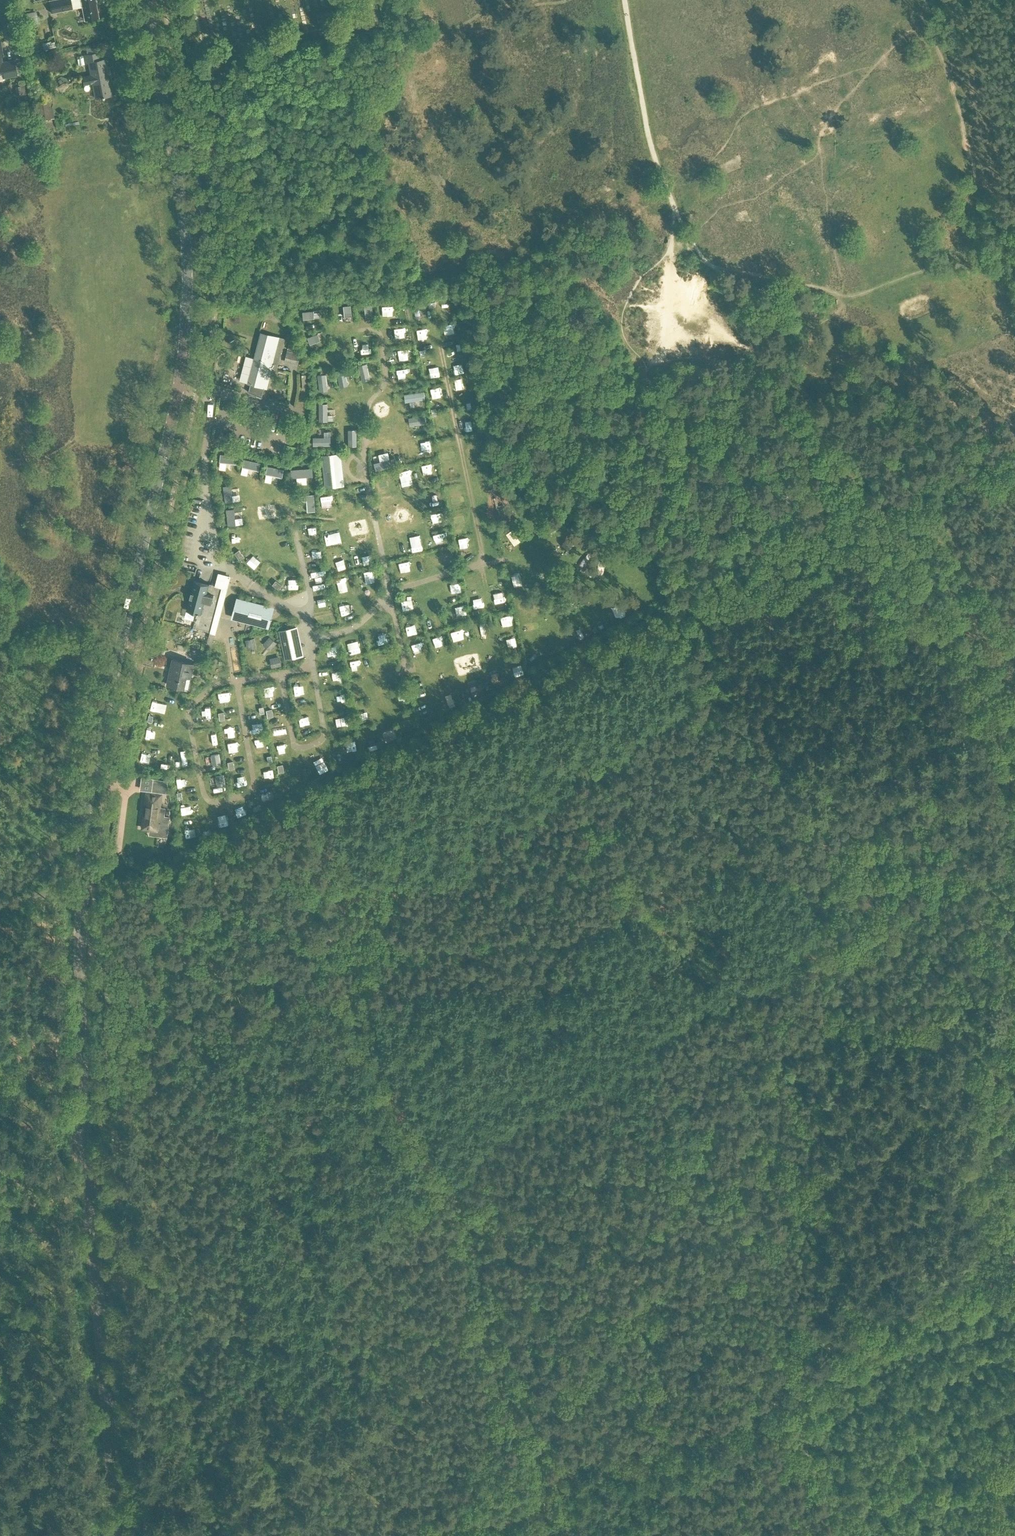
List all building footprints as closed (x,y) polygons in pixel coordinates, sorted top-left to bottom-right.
[(82,6),(85,19),(99,16),(97,6),(96,6),(95,0),(49,0),(51,12),(82,6)] [(28,13),(31,24),(38,23),(36,11),(28,13)] [(51,41),(42,43),(44,50),(52,47),(51,41)] [(0,43),(0,72),(3,71),(4,76),(16,74),(13,60),(3,62),(2,56),(0,43)] [(99,60),(98,53),(85,55),(86,63),(89,63),(91,75),(82,76),(84,84),(92,83),(95,98),(110,95),(104,59),(99,60)] [(16,95),(24,94),(23,84),(15,86),(16,95)] [(44,114),(45,120),(51,119),(49,106),(48,99),(37,101),(39,115),(44,114)] [(343,307),(335,309),(339,326),(348,324),(343,307)] [(322,320),(306,324),(307,331),(324,327),(322,320)] [(448,335),(457,333),(455,323),(445,325),(448,335)] [(390,340),(413,339),(412,330),(390,332),(390,340)] [(248,383),(251,384),(249,391),(248,391),(263,397),(263,396),(262,396),(264,387),(268,388),(273,368),(277,369),(285,339),(261,332),(248,383)] [(320,349),(332,344),(329,336),(317,341),(320,349)] [(373,336),(367,336),(368,346),(364,346),(364,354),(374,354),(373,336)] [(288,350),(285,362),(298,365),(301,353),(295,352),(288,350)] [(346,359),(343,351),(330,357),(334,364),(346,359)] [(368,366),(361,368),(365,385),(372,384),(368,366)] [(411,374),(416,374),(416,368),(395,371),(396,378),(411,376),(411,374)] [(342,391),(348,389),(345,375),(339,376),(342,391)] [(320,377),(321,392),(328,391),(327,376),(320,377)] [(442,387),(433,387),(433,398),(443,397),(442,387)] [(408,393),(408,401),(427,400),(427,392),(408,393)] [(408,417),(408,424),(430,423),(430,415),(408,417)] [(473,420),(464,423),(467,433),(476,431),(473,420)] [(336,439),(326,438),(327,435),(319,434),(319,445),(336,445),(336,439)] [(434,438),(426,439),(427,454),(435,454),(434,438)] [(388,468),(396,466),(392,449),(384,451),(388,468)] [(341,451),(321,454),(324,486),(344,484),(341,451)] [(238,463),(237,455),(223,456),(223,464),(238,463)] [(287,479),(288,471),(273,468),(271,476),(287,479)] [(315,477),(314,469),(297,469),(297,478),(315,477)] [(386,477),(379,479),(382,488),(389,486),(386,477)] [(234,502),(235,487),(226,487),(226,502),(234,502)] [(343,504),(353,503),(352,493),(343,494),(343,504)] [(309,511),(318,510),(317,494),(308,495),(309,511)] [(237,524),(236,509),(229,510),(230,524),(237,524)] [(367,520),(352,524),(354,536),(370,533),(367,520)] [(398,556),(408,555),(407,545),(397,546),(398,556)] [(241,550),(237,553),(242,560),(247,557),(241,550)] [(456,552),(446,553),(448,563),(457,562),(456,552)] [(347,558),(336,561),(339,572),(349,570),(347,558)] [(396,568),(398,577),(408,575),(406,566),(396,568)] [(268,571),(266,575),(273,580),(276,576),(268,571)] [(183,624),(210,631),(222,588),(227,589),(231,575),(219,572),(215,585),(194,580),(186,610),(187,610),(183,624)] [(237,597),(232,619),(269,628),(274,607),(237,597)] [(458,607),(459,617),(469,616),(468,606),(458,607)] [(298,625),(278,629),(285,659),(304,655),(298,625)] [(378,634),(378,644),(389,644),(389,635),(378,634)] [(269,636),(263,643),(271,650),(277,643),(269,636)] [(255,637),(246,639),(248,649),(257,647),(255,637)] [(359,643),(350,646),(354,656),(362,652),(359,643)] [(280,655),(270,658),(272,667),(282,664),(280,655)] [(193,663),(172,658),(167,684),(184,688),(186,676),(190,676),(193,663)] [(296,685),(297,695),(307,695),(306,685),(296,685)] [(338,694),(339,704),(350,704),(349,694),(338,694)] [(214,709),(203,711),(205,723),(216,722),(214,709)] [(302,717),(302,727),(312,727),(311,716),(302,717)] [(210,747),(221,745),(219,734),(209,735),(210,747)] [(358,742),(348,744),(349,752),(360,751),(358,742)] [(213,754),(214,765),(224,765),(223,753),(213,754)] [(227,775),(218,777),(221,786),(229,784),(227,775)] [(169,793),(167,780),(154,778),(152,790),(169,793)] [(160,795),(147,793),(143,827),(150,828),(149,833),(166,836),(168,817),(163,816),(164,808),(159,807),(160,795)]
